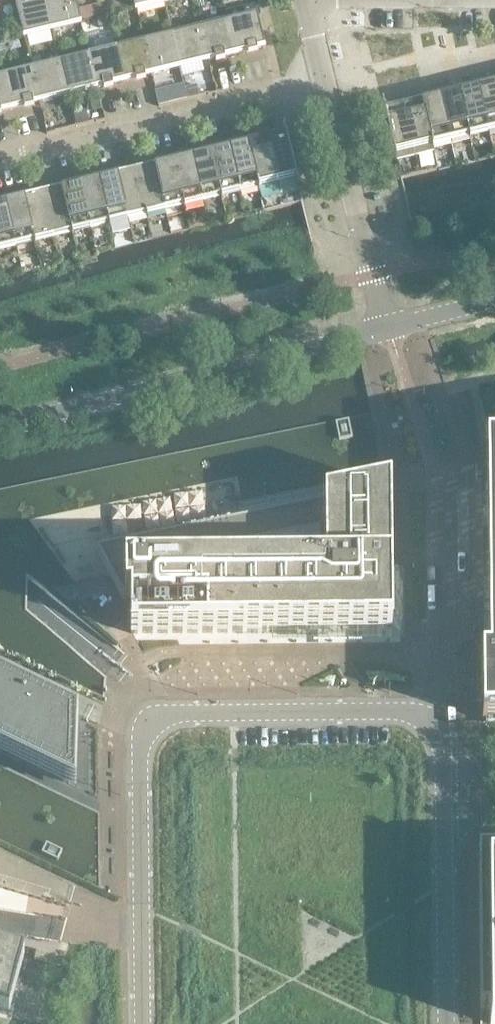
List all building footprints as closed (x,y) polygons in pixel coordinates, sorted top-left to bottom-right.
[(45,0),(36,0),(33,1),(33,0),(23,0),(23,1),(24,3),(22,3),(22,4),(18,5),(18,4),(16,5),(24,37),(53,30),(45,0)] [(76,0),(45,0),(53,30),(81,23),(76,0)] [(164,0),(133,0),(136,10),(164,3),(164,0)] [(265,47),(257,14),(228,21),(236,54),(248,51),(249,54),(258,52),(257,49),(265,47)] [(236,54),(228,21),(200,28),(208,61),(215,59),(216,62),(225,60),(225,57),(236,54)] [(208,61),(200,28),(172,35),(180,67),(208,61)] [(180,67),(172,35),(144,42),(152,74),(180,67)] [(152,74),(144,42),(116,49),(124,81),(136,78),(137,82),(146,79),(145,76),(152,74)] [(124,81),(116,49),(88,56),(96,88),(104,86),(104,90),(114,87),(113,84),(124,81)] [(96,88),(88,56),(60,62),(68,95),(96,88)] [(68,95),(60,62),(32,69),(40,102),(68,95)] [(40,102),(32,69),(4,76),(12,108),(24,106),(25,109),(34,107),(33,103),(40,102)] [(4,76),(0,77),(0,115),(2,115),(1,111),(12,108),(4,76)] [(491,84),(490,78),(476,81),(488,131),(494,130),(494,83),(491,84)] [(488,131),(476,81),(462,84),(464,91),(459,92),(461,100),(470,136),(488,131)] [(470,136),(461,100),(459,92),(454,93),(452,87),(439,90),(451,140),(470,136)] [(451,140),(439,90),(425,93),(426,100),(421,101),(424,109),(432,145),(451,140)] [(432,145),(424,109),(421,101),(417,102),(415,96),(401,99),(414,150),(432,145)] [(414,150),(401,99),(382,104),(394,154),(414,150)] [(297,177),(285,128),(265,132),(277,182),(297,177)] [(277,182),(265,132),(251,136),(253,142),(248,143),(250,151),(259,187),(277,182)] [(259,187),(250,151),(248,143),(243,144),(242,138),(228,141),(240,191),(259,187)] [(240,191),(228,141),(214,145),(216,151),(211,152),(213,161),(221,196),(240,191)] [(221,196),(213,161),(211,152),(206,153),(204,147),(191,151),(203,200),(221,196)] [(203,200),(191,151),(177,154),(178,160),(174,161),(176,170),(184,205),(203,200)] [(184,205),(176,170),(174,161),(169,163),(167,156),(153,160),(165,209),(184,205)] [(165,209),(153,160),(140,163),(141,169),(136,170),(138,179),(147,214),(165,209)] [(147,214),(138,179),(136,170),(131,172),(130,165),(116,169),(128,218),(147,214)] [(128,218),(116,169),(102,172),(104,178),(99,180),(101,188),(109,223),(128,218)] [(109,223),(101,188),(99,180),(94,181),(93,174),(79,178),(91,227),(109,223)] [(91,227),(79,178),(65,181),(66,187),(62,189),(64,197),(72,232),(91,227)] [(72,232),(64,197),(62,189),(57,190),(55,184),(41,187),(54,237),(72,232)] [(54,237),(41,187),(28,190),(29,197),(24,198),(26,206),(35,241),(54,237)] [(35,241),(26,206),(24,198),(19,199),(18,193),(4,196),(16,246),(35,241)] [(4,196),(0,197),(0,250),(16,246),(4,196)] [(487,444),(487,489),(489,659),(482,659),(483,712),(483,720),(494,720),(494,442),(487,444)] [(392,632),(391,485),(361,491),(361,496),(337,496),(325,498),(325,503),(97,550),(124,599),(131,599),(131,604),(131,634),(310,632),(312,633),(314,633),(315,632),(392,632)] [(0,678),(0,754),(76,791),(78,716),(0,678)] [(482,865),(483,1023),(494,1023),(494,865),(482,865)] [(56,955),(38,950),(35,962),(54,966),(56,955)] [(9,1016),(25,958),(0,951),(0,1013),(9,1016)]
